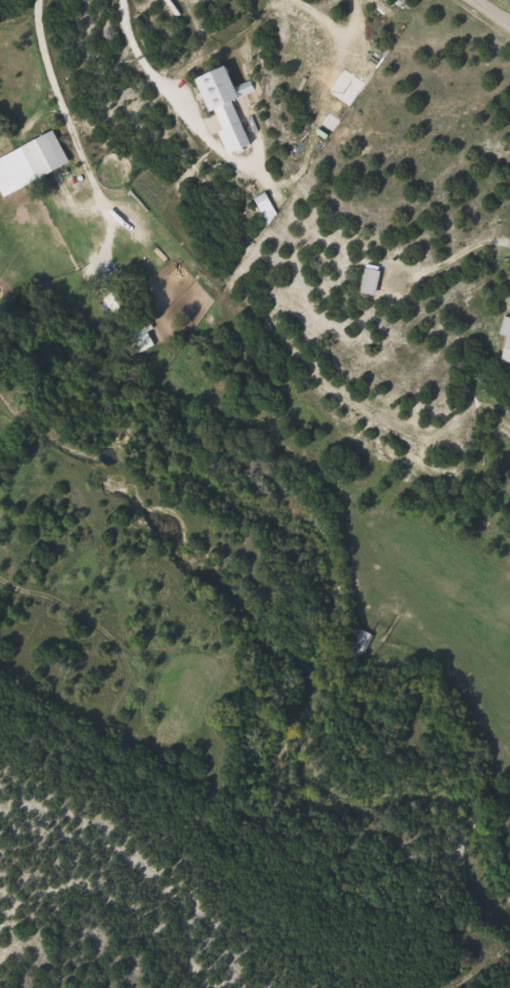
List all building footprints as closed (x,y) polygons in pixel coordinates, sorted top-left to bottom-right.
[(245,123),(255,147),(230,156),(202,79),(232,67),(252,121),(245,123)] [(42,181),(25,148),(57,132),(74,165),(42,181)] [(384,268),(380,296),(365,293),(370,265),(384,268)] [(152,332),(152,333),(158,346),(137,357),(103,289),(125,278),(152,332)] [(505,317),(509,318),(509,337),(501,335),(505,317)] [(362,643),(370,647),(365,655),(354,649),(364,631),(368,633),(362,643)]
